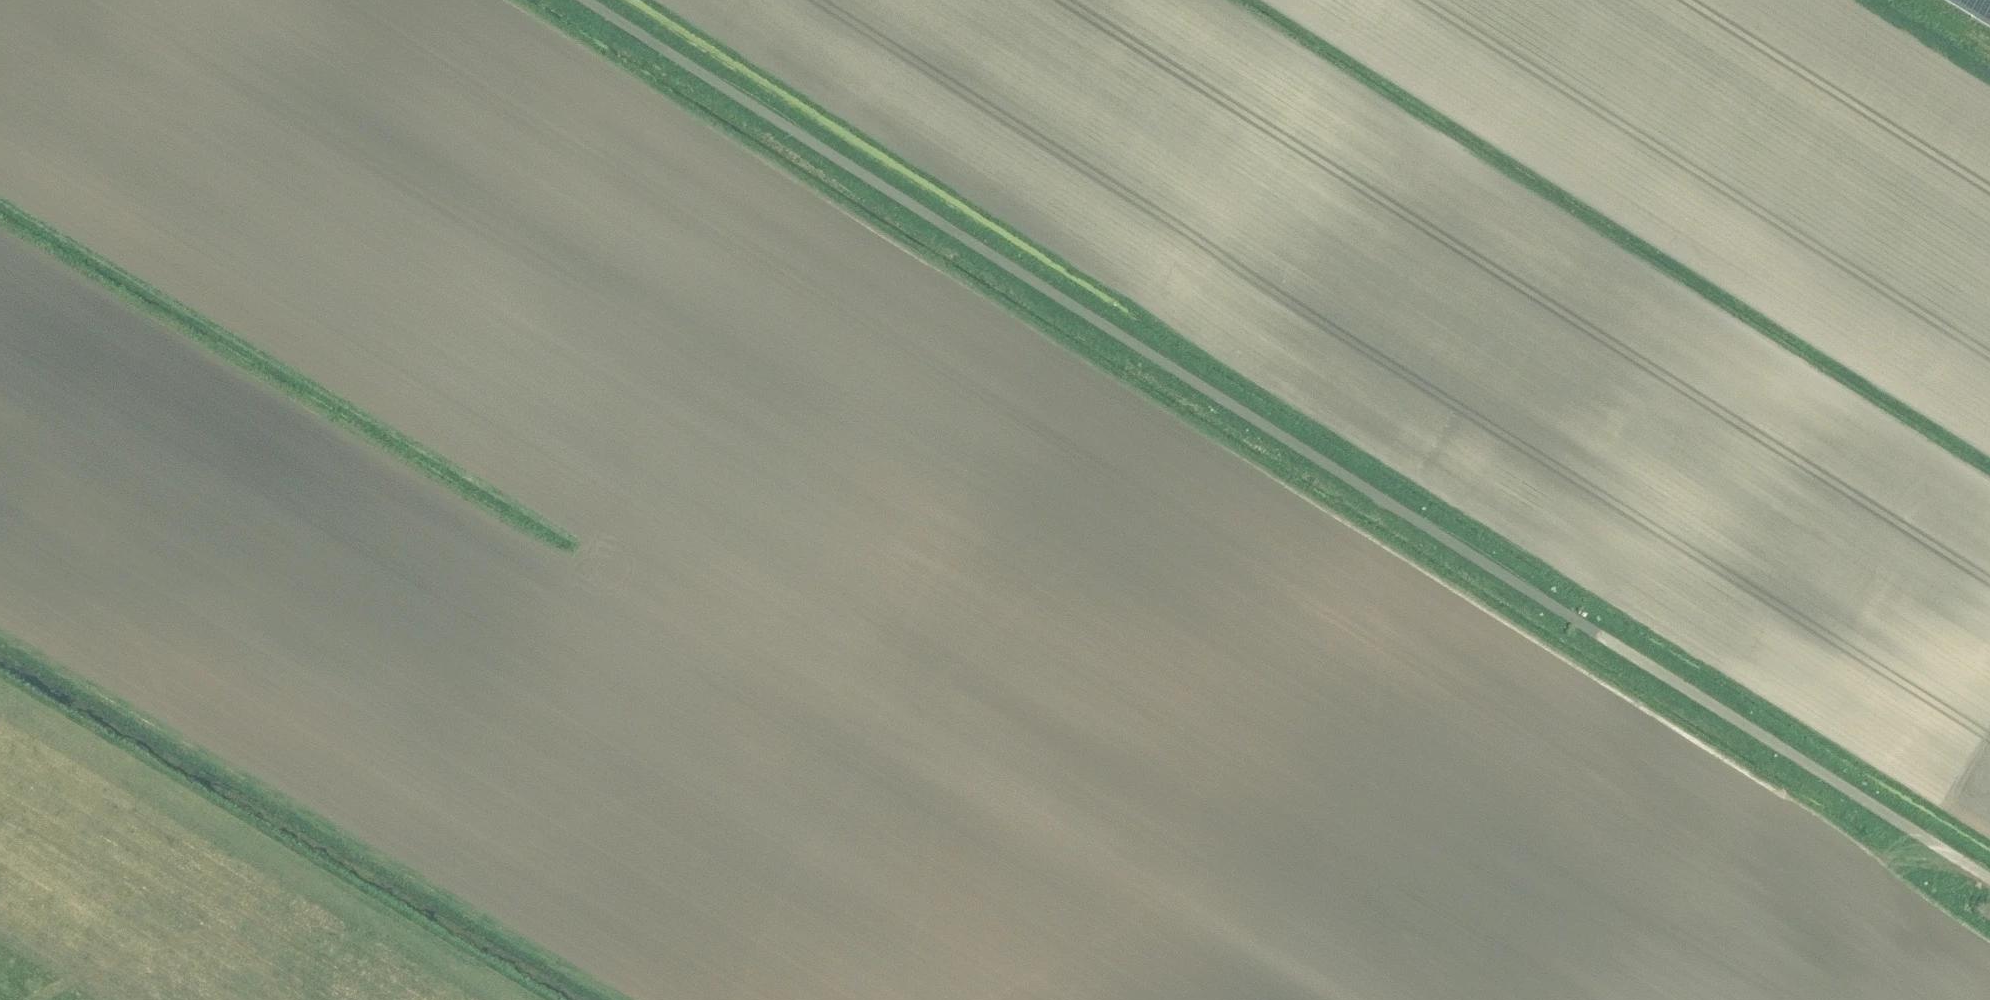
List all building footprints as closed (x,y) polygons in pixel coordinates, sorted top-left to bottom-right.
[(1989,31),(1989,0),(1939,0),(1989,31)]
